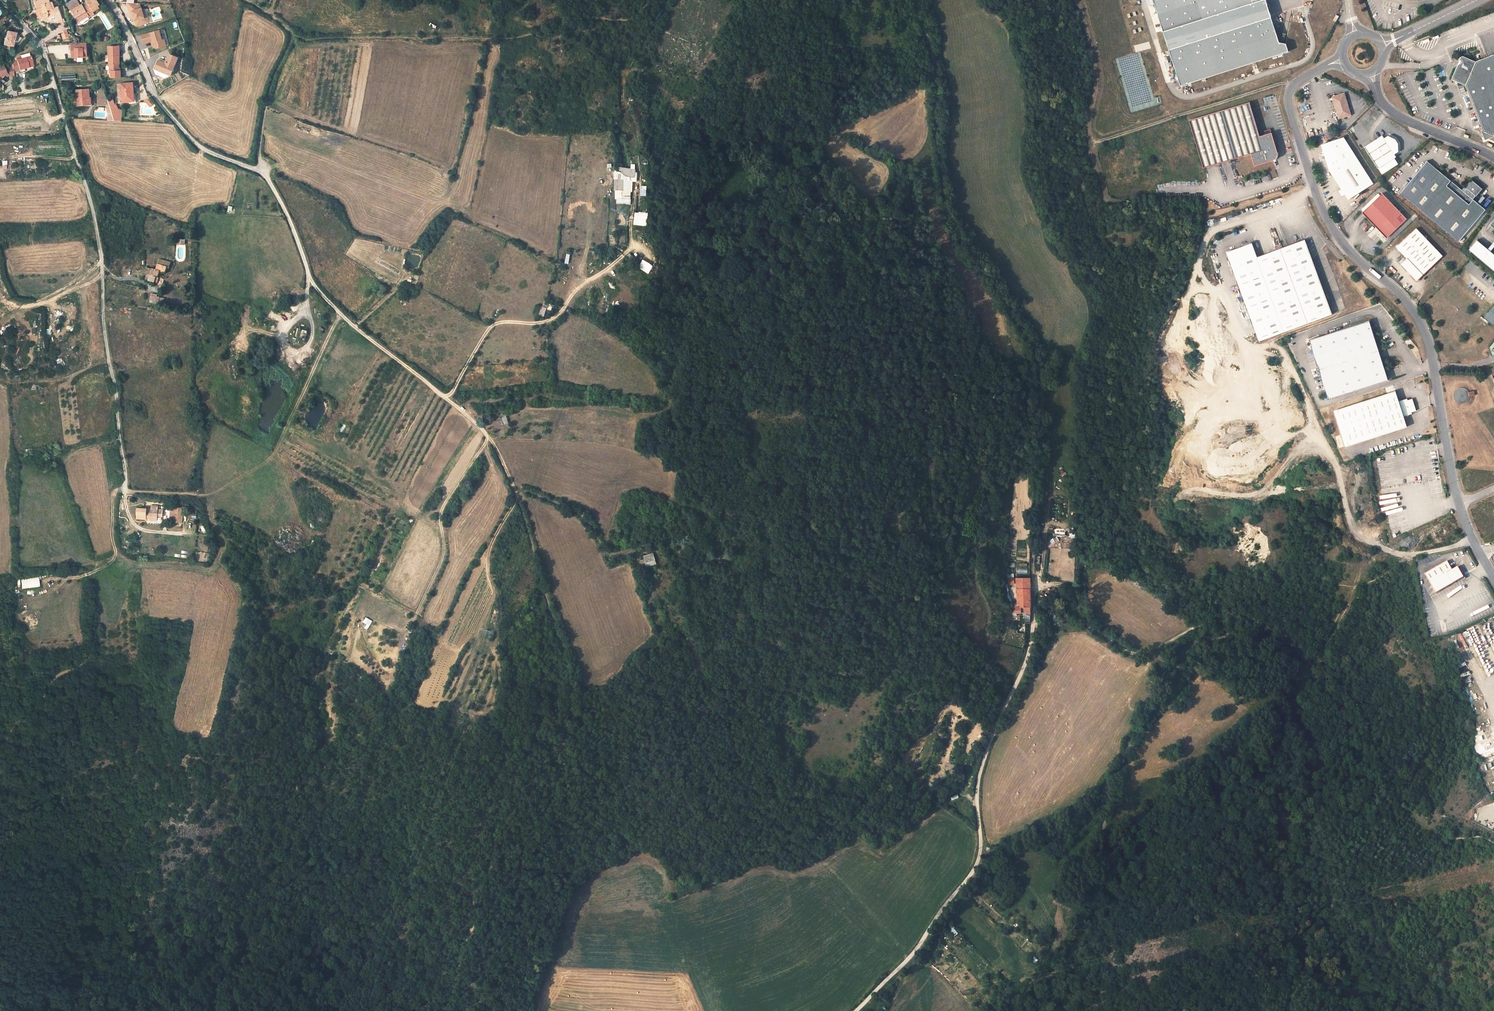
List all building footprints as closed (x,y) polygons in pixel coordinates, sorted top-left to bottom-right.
[(38,9),(41,18),(49,15),(54,14),(55,16),(57,21),(63,19),(58,6),(52,8),(50,0),(39,0),(36,1),(39,8),(38,9)] [(68,7),(71,11),(72,10),(79,22),(89,16),(88,14),(92,11),(93,12),(100,8),(98,6),(100,5),(97,0),(86,0),(86,1),(88,4),(84,6),(82,4),(80,5),(78,1),(68,7)] [(1180,86),(1288,51),(1286,43),(1279,42),(1265,0),(1153,0),(1180,86)] [(141,8),(140,2),(134,2),(127,1),(126,1),(129,11),(132,10),(135,20),(137,25),(147,22),(145,17),(148,16),(145,8),(143,9),(142,7),(141,8)] [(160,29),(140,35),(143,44),(151,42),(152,47),(155,48),(166,46),(164,38),(162,38),(160,29)] [(14,33),(5,30),(1,49),(8,51),(9,47),(11,47),(20,38),(14,33)] [(84,43),(71,43),(71,49),(70,49),(71,54),(74,54),(74,57),(82,57),(82,54),(86,54),(85,48),(84,48),(84,43)] [(119,46),(108,47),(108,64),(118,64),(118,55),(119,55),(119,46)] [(166,61),(159,58),(157,64),(156,64),(155,67),(156,70),(165,73),(165,75),(167,76),(170,74),(170,72),(172,73),(178,54),(169,51),(166,61)] [(1476,62),(1466,86),(1483,131),(1493,136),(1493,135),(1493,55),(1476,62)] [(1462,62),(1457,65),(1452,77),(1452,78),(1452,79),(1452,80),(1453,80),(1466,86),(1476,62),(1464,56),(1463,56),(1462,56),(1461,57),(1460,58),(1460,60),(1462,62)] [(20,58),(16,59),(19,70),(23,69),(32,66),(30,57),(21,60),(20,58)] [(118,71),(118,64),(109,64),(109,71),(110,71),(110,77),(120,77),(119,71),(118,71)] [(0,76),(1,77),(6,75),(6,76),(14,76),(12,67),(8,69),(4,71),(2,65),(0,66),(0,77),(0,76)] [(133,83),(121,84),(122,102),(134,101),(133,83)] [(16,96),(15,86),(6,88),(6,93),(9,92),(10,97),(16,96)] [(104,88),(99,88),(98,105),(107,105),(108,103),(104,88)] [(82,89),(77,90),(77,97),(78,105),(90,105),(89,89),(82,89)] [(1332,97),(1339,118),(1350,114),(1344,94),(1332,97)] [(108,101),(110,105),(112,113),(117,113),(115,105),(114,106),(113,100),(108,101)] [(1250,102),(1189,120),(1203,168),(1251,154),(1255,166),(1274,160),(1276,159),(1277,157),(1278,155),(1278,153),(1270,129),(1260,132),(1261,136),(1260,137),(1250,102)] [(117,113),(112,113),(115,121),(121,121),(122,114),(117,113)] [(1493,136),(1483,131),(1482,131),(1484,140),(1493,137),(1493,136)] [(1382,136),(1364,147),(1378,169),(1396,157),(1394,154),(1398,152),(1398,144),(1397,144),(1394,141),(1395,139),(1388,136),(1384,138),(1382,136)] [(1373,184),(1344,137),(1327,145),(1329,151),(1325,154),(1330,172),(1348,200),(1373,184)] [(1427,161),(1400,193),(1459,241),(1481,215),(1469,204),(1473,199),(1476,196),(1465,187),(1462,190),(1427,161)] [(633,180),(616,179),(616,197),(616,198),(631,199),(633,180)] [(1465,187),(1476,196),(1481,189),(1471,180),(1465,187)] [(1367,208),(1371,212),(1366,217),(1386,239),(1402,223),(1399,220),(1404,216),(1382,194),(1367,208)] [(1483,194),(1478,199),(1482,203),(1486,198),(1483,194)] [(1484,204),(1487,207),(1493,201),(1490,198),(1484,204)] [(1473,199),(1469,204),(1481,215),(1485,210),(1473,199)] [(1371,212),(1367,208),(1362,213),(1366,217),(1371,212)] [(635,211),(634,225),(648,226),(649,212),(635,211)] [(1416,229),(1396,248),(1406,259),(1401,264),(1416,281),(1422,276),(1442,256),(1416,229)] [(1259,341),(1332,314),(1304,240),(1257,258),(1251,244),(1226,253),(1259,341)] [(1468,250),(1493,271),(1493,254),(1490,251),(1487,249),(1477,240),(1468,250)] [(159,259),(158,264),(158,263),(156,269),(149,268),(145,279),(155,282),(156,276),(159,276),(160,271),(166,273),(167,268),(169,268),(170,262),(159,259)] [(158,294),(152,293),(150,302),(159,303),(160,297),(157,296),(158,294)] [(1479,313),(1493,325),(1493,301),(1491,299),(1479,313)] [(555,305),(544,302),(540,314),(544,316),(546,311),(555,314),(556,309),(554,308),(555,305)] [(1369,321),(1309,340),(1328,399),(1388,380),(1369,321)] [(1454,392),(1454,395),(1454,397),(1454,399),(1455,400),(1457,402),(1459,403),(1461,403),(1463,403),(1465,403),(1467,402),(1468,400),(1469,398),(1469,397),(1475,395),(1474,390),(1468,391),(1468,390),(1466,389),(1464,388),(1462,387),(1460,387),(1458,388),(1457,389),(1455,391),(1454,392)] [(1349,445),(1407,427),(1403,416),(1412,413),(1411,412),(1416,410),(1412,398),(1408,400),(1407,398),(1399,401),(1395,391),(1337,409),(1349,445)] [(497,421),(503,420),(504,424),(509,423),(507,416),(496,419),(497,421)] [(152,508),(137,508),(137,519),(146,519),(146,515),(157,516),(163,516),(163,509),(158,509),(158,505),(152,505),(152,508)] [(177,507),(169,507),(168,521),(176,521),(177,507)] [(1022,514),(1016,515),(1017,518),(1022,517),(1023,525),(1030,523),(1028,514),(1027,514),(1026,507),(1021,508),(1022,514)] [(723,537),(717,536),(715,546),(717,547),(717,545),(721,546),(723,537)] [(726,538),(723,537),(721,546),(717,545),(717,547),(723,548),(726,538)] [(653,552),(644,555),(647,564),(651,563),(652,565),(657,564),(653,552)] [(1447,561),(1425,574),(1436,592),(1463,577),(1461,574),(1463,572),(1462,570),(1459,570),(1457,567),(1452,569),(1447,561)] [(20,580),(22,589),(40,586),(38,577),(20,580)] [(1029,588),(1017,588),(1017,600),(1021,600),(1021,604),(1017,604),(1013,604),(1013,612),(1030,612),(1029,594),(1029,588)] [(1055,590),(1052,595),(1063,603),(1067,597),(1055,590)] [(951,926),(947,929),(953,935),(957,932),(951,926)] [(1002,999),(999,996),(993,1001),(996,1004),(1002,999)]
